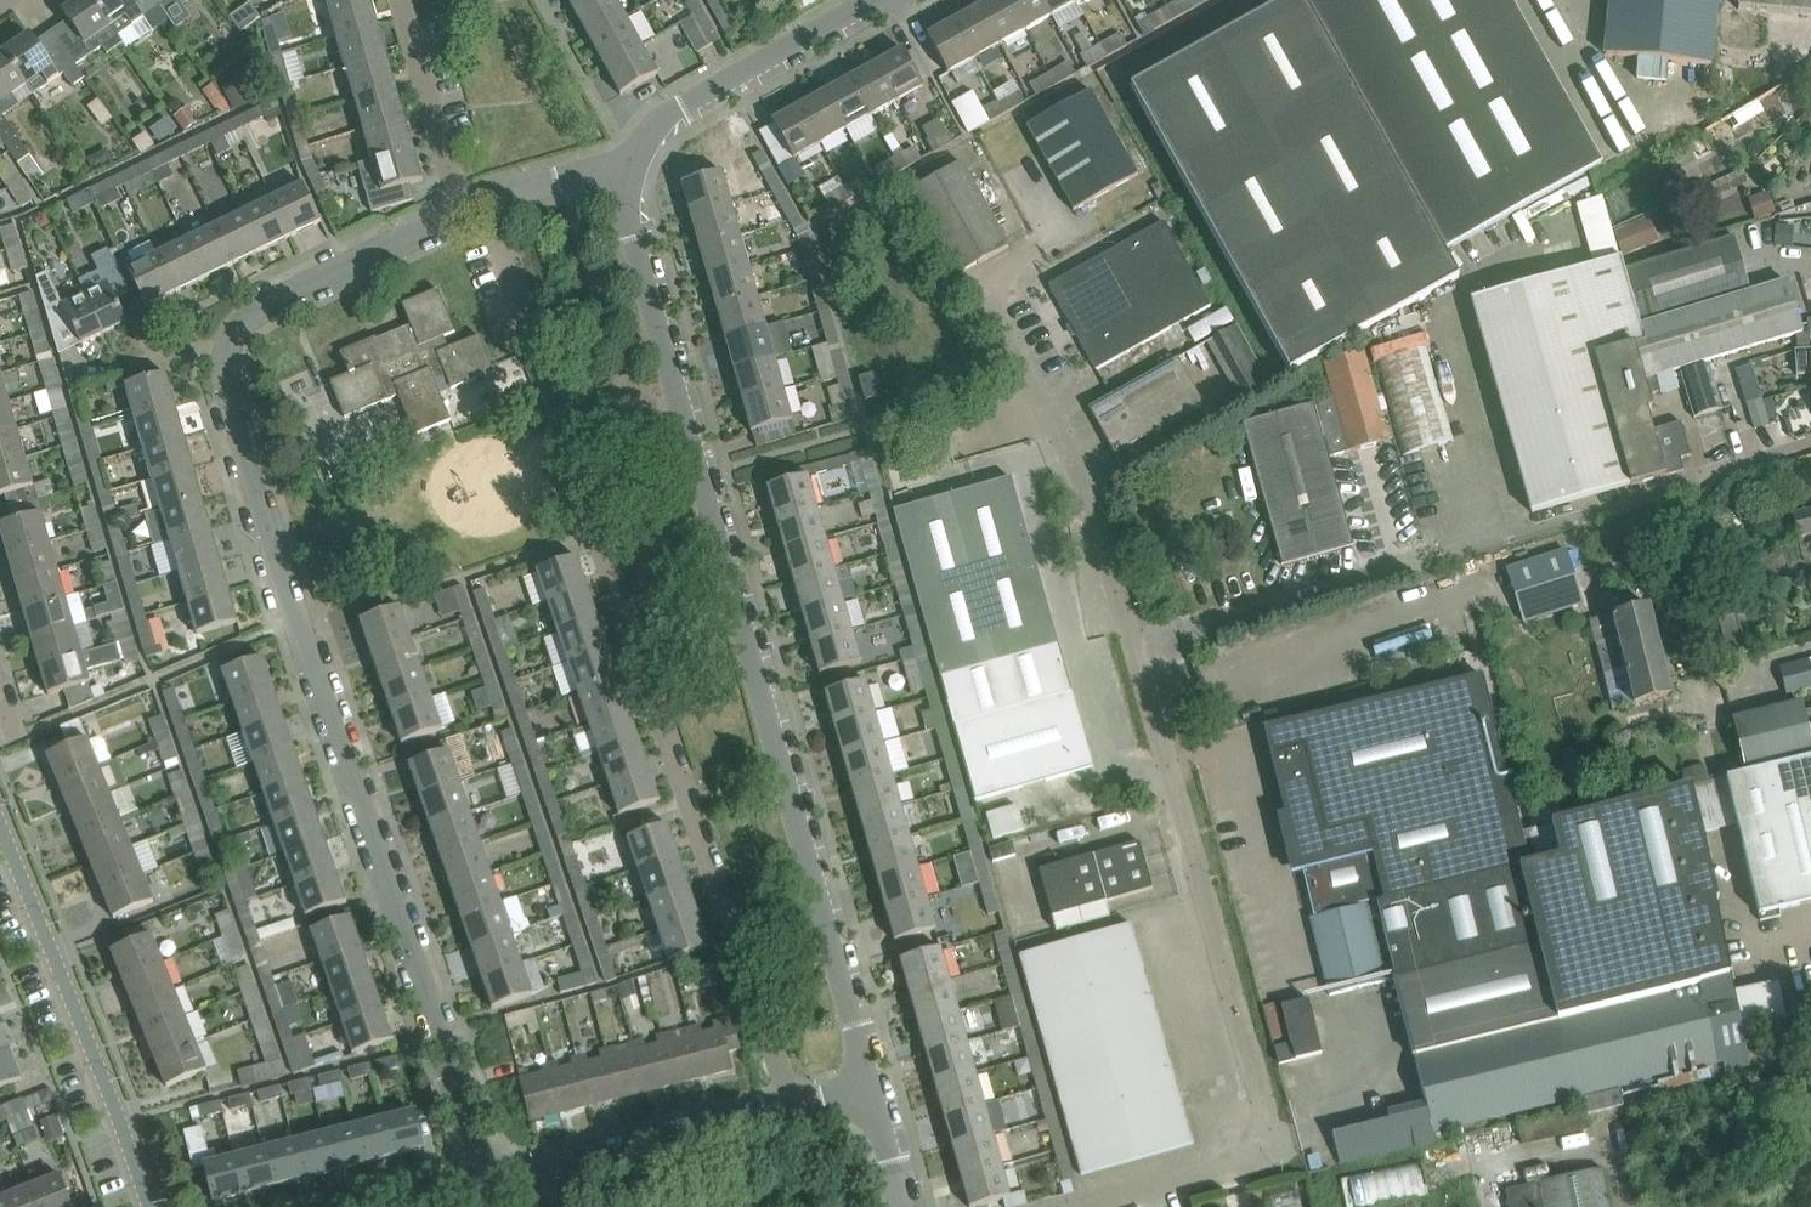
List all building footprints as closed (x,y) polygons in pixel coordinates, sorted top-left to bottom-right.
[(54,35),(75,65),(75,64),(102,45),(107,53),(122,42),(118,36),(93,0),(80,0),(63,12),(71,23),(54,35)] [(118,36),(159,7),(154,0),(93,0),(118,36)] [(336,37),(378,25),(370,0),(344,0),(327,5),(336,37)] [(573,10),(590,0),(567,0),(573,10)] [(588,38),(626,17),(617,0),(590,0),(573,10),(588,38)] [(692,14),(693,17),(703,11),(696,0),(684,0),(692,14)] [(979,7),(1000,44),(1026,30),(1009,0),(991,0),(979,7)] [(1026,30),(1051,16),(1042,0),(1009,0),(1026,30)] [(1051,16),(1077,2),(1076,0),(1042,0),(1051,16)] [(1303,0),(1286,0),(1130,86),(1289,371),(1459,277),(1443,251),(1442,252),(1303,0)] [(1167,8),(1173,19),(1192,8),(1188,0),(1181,0),(1167,8)] [(1442,252),(1443,251),(1601,164),(1510,0),(1303,0),(1442,252)] [(1604,55),(1711,64),(1717,0),(1609,0),(1604,55)] [(1738,9),(1810,16),(1810,0),(1739,0),(1738,9)] [(721,1),(711,7),(726,35),(737,29),(721,1)] [(250,2),(230,16),(241,32),(261,18),(250,2)] [(979,7),(953,21),(974,59),(1000,44),(979,7)] [(1173,19),(1167,8),(1148,19),(1154,29),(1173,19)] [(693,17),(692,14),(680,21),(697,52),(719,40),(703,11),(693,17)] [(588,38),(604,66),(642,45),(626,17),(588,38)] [(270,56),(282,52),(273,20),(261,24),(270,56)] [(974,59),(953,21),(927,35),(948,73),(974,59)] [(336,37),(345,67),(386,56),(378,25),(336,37)] [(1119,32),(1100,43),(1107,56),(1127,45),(1119,32)] [(30,34),(4,52),(26,84),(40,75),(46,84),(63,73),(72,85),(84,77),(75,64),(75,65),(54,35),(38,46),(35,42),(30,34)] [(1107,56),(1100,43),(1080,54),(1088,67),(1107,56)] [(642,45),(604,66),(620,95),(658,74),(642,45)] [(902,49),(876,64),(897,102),(923,87),(902,49)] [(4,52),(0,55),(0,115),(0,116),(18,104),(18,103),(19,102),(13,93),(26,84),(4,52)] [(270,56),(279,87),(291,83),(282,52),(270,56)] [(345,67),(354,98),(395,87),(386,56),(345,67)] [(1068,60),(1048,71),(1056,84),(1075,74),(1068,60)] [(876,64),(850,78),(871,116),(897,102),(876,64)] [(1056,84),(1048,71),(1029,82),(1036,95),(1056,84)] [(850,78),(825,92),(845,130),(871,116),(850,78)] [(244,80),(223,89),(232,112),(254,102),(244,80)] [(279,87),(288,117),(299,114),(291,83),(279,87)] [(354,98),(363,129),(404,118),(395,87),(354,98)] [(1017,88),(997,100),(1004,113),(1025,102),(1017,88)] [(1004,113),(997,100),(982,108),(972,90),(951,102),(968,133),(1004,113)] [(1027,126),(1074,211),(1138,176),(1091,91),(1027,126)] [(825,92),(799,106),(820,144),(845,130),(825,92)] [(277,97),(234,118),(239,129),(279,109),(277,97)] [(820,144),(799,106),(773,121),(786,144),(771,153),(778,166),(794,158),(820,144)] [(288,117),(297,148),(308,145),(304,130),(299,114),(288,117)] [(234,118),(205,132),(210,143),(223,136),(239,129),(234,118)] [(363,129),(372,160),(413,148),(404,118),(363,129)] [(926,139),(933,151),(933,152),(956,139),(949,126),(945,129),(940,121),(923,130),(928,138),(926,139)] [(4,144),(17,163),(29,155),(5,122),(0,125),(0,139),(4,144)] [(205,132),(176,146),(181,157),(210,143),(205,132)] [(223,136),(210,143),(217,158),(230,151),(223,136)] [(301,162),(310,180),(320,175),(313,161),(308,145),(297,148),(301,162)] [(176,146),(147,160),(152,171),(167,163),(181,157),(176,146)] [(914,146),(894,157),(901,170),(921,159),(914,146)] [(413,148),(372,160),(357,165),(366,195),(371,212),(414,200),(410,184),(422,180),(413,148)] [(751,155),(772,192),(782,186),(762,150),(751,155)] [(901,170),(894,157),(874,168),(882,181),(901,170)] [(147,160),(118,174),(123,185),(152,171),(147,160)] [(8,189),(21,180),(8,162),(0,167),(0,177),(8,189)] [(909,190),(945,255),(957,276),(1008,247),(960,162),(909,190)] [(167,163),(152,171),(159,185),(173,177),(167,163)] [(681,183),(690,215),(731,203),(723,172),(681,183)] [(123,185),(118,174),(88,188),(94,199),(123,185)] [(863,174),(843,185),(850,198),(870,187),(863,174)] [(320,175),(310,180),(328,218),(338,213),(320,175)] [(21,180),(8,189),(21,207),(34,199),(21,180)] [(302,183),(272,198),(291,236),(321,222),(302,183)] [(850,198),(843,185),(823,196),(831,209),(850,198)] [(772,192),(788,221),(798,215),(782,186),(772,192)] [(1640,326),(1623,270),(1621,258),(1618,259),(1604,197),(1580,202),(1594,264),(1471,299),(1532,512),(1630,485),(1666,476),(1663,463),(1680,458),(1691,455),(1681,422),(1652,430),(1647,410),(1651,409),(1648,395),(1659,392),(1655,377),(1640,326)] [(272,198),(243,212),(262,250),(291,236),(272,198)] [(690,215),(699,246),(740,234),(731,203),(690,215)] [(243,212),(214,226),(233,264),(262,250),(243,212)] [(797,236),(801,251),(812,247),(807,231),(798,215),(788,221),(797,236)] [(1163,221),(1050,284),(1048,285),(1096,370),(1210,306),(1163,221)] [(1,227),(7,250),(20,246),(14,224),(1,227)] [(214,226),(185,240),(204,279),(233,264),(214,226)] [(1777,226),(1775,246),(1792,247),(1794,228),(1777,226)] [(699,246),(707,277),(749,265),(740,234),(699,246)] [(1733,236),(1623,270),(1640,326),(1750,292),(1733,236)] [(185,240),(156,254),(175,293),(204,279),(185,240)] [(20,246),(7,250),(12,271),(26,267),(20,246)] [(801,251),(809,281),(821,278),(812,247),(801,251)] [(96,259),(103,274),(116,268),(109,253),(96,259)] [(175,293),(156,254),(126,268),(145,307),(175,293)] [(707,277),(716,308),(758,296),(749,265),(707,277)] [(102,270),(79,281),(85,293),(104,333),(126,322),(116,300),(102,270)] [(104,333),(85,293),(62,304),(58,295),(46,273),(36,278),(52,329),(69,321),(81,344),(104,333)] [(809,281),(818,312),(829,309),(821,278),(809,281)] [(1787,281),(1750,292),(1640,326),(1655,377),(1802,332),(1787,281)] [(330,382),(331,383),(345,418),(399,396),(415,435),(451,420),(434,381),(446,376),(451,389),(494,372),(479,336),(449,348),(444,337),(455,332),(438,290),(402,304),(414,335),(381,348),(376,337),(340,352),(349,374),(330,382)] [(716,308),(725,339),(766,327),(758,296),(716,308)] [(24,313),(30,334),(44,330),(38,309),(24,313)] [(818,312),(827,343),(838,340),(829,309),(818,312)] [(1237,324),(1206,342),(1241,405),(1272,389),(1237,324)] [(725,339),(734,369),(775,358),(766,327),(725,339)] [(30,334),(36,356),(50,352),(44,330),(30,334)] [(1808,335),(1795,336),(1795,351),(1809,350),(1808,335)] [(833,364),(836,374),(847,371),(838,340),(827,343),(833,364)] [(1377,363),(1405,456),(1455,442),(1428,348),(1377,363)] [(1795,374),(1810,373),(1809,350),(1795,351),(1794,351),(1795,374)] [(1325,362),(1335,397),(1242,423),(1281,565),(1353,545),(1329,458),(1387,441),(1381,417),(1388,415),(1383,395),(1376,397),(1363,351),(1325,362)] [(734,369),(742,400),(784,389),(775,358),(734,369)] [(1177,358),(1089,408),(1115,454),(1203,405),(1177,358)] [(40,369),(46,390),(60,386),(54,365),(40,369)] [(1719,409),(1712,384),(1708,367),(1680,375),(1691,417),(1719,409)] [(847,371),(836,374),(838,384),(844,404),(855,400),(847,371)] [(8,401),(0,373),(0,404),(8,401)] [(859,377),(865,400),(880,396),(873,373),(859,377)] [(124,386),(134,417),(175,405),(166,374),(124,386)] [(119,378),(105,382),(108,392),(122,388),(119,378)] [(838,384),(828,387),(834,406),(844,404),(838,384)] [(53,412),(66,408),(60,386),(46,390),(53,412)] [(68,391),(80,433),(92,429),(80,387),(68,391)] [(784,389),(742,400),(751,432),(793,420),(784,389)] [(1747,403),(1755,428),(1771,423),(1764,398),(1747,403)] [(16,429),(8,401),(0,404),(0,434),(16,429)] [(134,417),(142,448),(184,436),(175,405),(134,417)] [(56,425),(62,446),(76,442),(70,421),(56,425)] [(24,457),(16,429),(0,434),(0,464),(24,457)] [(80,433),(89,463),(101,460),(92,429),(80,433)] [(142,448),(151,479),(193,467),(184,436),(142,448)] [(76,442),(62,446),(68,467),(82,463),(76,442)] [(0,464),(0,496),(33,486),(24,457),(0,464)] [(860,460),(869,492),(880,489),(871,457),(860,460)] [(1684,471),(1680,458),(1663,463),(1666,476),(1684,471)] [(89,463),(98,494),(110,491),(101,460),(89,463)] [(151,479),(160,510),(202,498),(193,467),(151,479)] [(767,487),(776,518),(817,507),(808,475),(767,487)] [(893,511),(913,583),(1031,550),(1011,478),(893,511)] [(869,492),(878,523),(889,519),(880,489),(869,492)] [(98,494),(107,525),(118,522),(110,491),(98,494)] [(160,510),(169,541),(211,529),(202,498),(160,510)] [(81,509),(87,531),(101,527),(94,505),(81,509)] [(776,518),(784,549),(826,537),(817,507),(776,518)] [(1802,537),(1810,534),(1810,511),(1796,515),(1802,537)] [(7,554),(49,542),(40,513),(0,525),(0,528),(7,554)] [(878,523),(887,553),(898,550),(889,519),(878,523)] [(107,525),(116,556),(127,553),(118,522),(107,525)] [(101,527),(87,531),(93,551),(107,548),(101,527)] [(169,541),(178,572),(220,560),(211,529),(169,541)] [(784,549),(793,580),(835,568),(826,537),(784,549)] [(7,554),(15,582),(57,570),(49,542),(7,554)] [(1506,568),(1524,622),(1582,603),(1565,549),(1506,568)] [(887,553),(895,584),(906,581),(898,550),(887,553)] [(913,583),(940,679),(1058,646),(1031,550),(913,583)] [(116,556),(125,587),(136,584),(127,553),(116,556)] [(536,571),(546,602),(587,588),(577,557),(536,571)] [(97,564),(103,587),(117,583),(110,560),(97,564)] [(178,572),(187,603),(229,591),(220,560),(178,572)] [(793,580),(802,611),(844,599),(835,568),(793,580)] [(15,582),(24,610),(65,598),(57,570),(15,582)] [(895,584),(904,615),(915,612),(906,581),(895,584)] [(103,587),(109,608),(123,604),(117,583),(103,587)] [(125,587),(134,618),(145,615),(136,584),(125,587)] [(452,589),(463,620),(473,616),(462,585),(452,589)] [(473,591),(484,623),(495,619),(484,587),(473,591)] [(546,602),(557,632),(598,618),(587,588),(546,602)] [(229,591),(187,603),(196,634),(238,623),(229,591)] [(73,626),(65,598),(24,610),(32,638),(73,626)] [(802,611),(810,642),(852,630),(844,599),(802,611)] [(359,620),(370,651),(410,638),(399,607),(359,620)] [(1649,607),(1612,616),(1617,636),(1597,641),(1612,709),(1671,694),(1649,607)] [(915,612),(904,615),(913,646),(924,644),(915,612)] [(145,615),(134,618),(142,649),(154,645),(145,615)] [(1745,615),(1710,623),(1718,658),(1754,650),(1745,615)] [(463,620),(473,650),(483,647),(473,616),(463,620)] [(113,621),(119,643),(134,639),(127,617),(113,621)] [(557,632),(567,662),(608,649),(598,618),(557,632)] [(484,623),(495,653),(505,650),(495,619),(484,623)] [(32,638),(40,666),(81,654),(81,653),(73,626),(32,638)] [(852,630),(810,642),(819,674),(861,662),(852,630)] [(370,651),(380,682),(420,668),(410,638),(370,651)] [(134,639),(119,643),(126,664),(140,659),(134,639)] [(86,670),(121,660),(116,644),(81,654),(40,666),(48,694),(90,683),(86,670)] [(1058,646),(940,679),(975,801),(1093,768),(1058,646)] [(473,650),(483,681),(493,677),(483,647),(473,650)] [(567,662),(577,693),(618,679),(608,649),(567,662)] [(495,653),(505,684),(515,680),(505,650),(495,653)] [(222,671),(233,702),(273,688),(263,657),(222,671)] [(1809,659),(1779,666),(1786,694),(1810,688),(1810,667),(1809,659)] [(918,666),(927,698),(938,694),(929,663),(918,666)] [(380,682),(391,712),(431,699),(420,668),(380,682)] [(1482,675),(1264,728),(1299,871),(1303,870),(1307,888),(1314,917),(1310,918),(1329,996),(1393,980),(1413,1056),(1414,1056),(1435,1141),(1463,1134),(1461,1126),(1723,1062),(1725,1071),(1749,1066),(1715,903),(1717,902),(1692,792),(1552,824),(1520,831),(1482,675)] [(493,677),(483,681),(493,712),(504,709),(493,677)] [(577,693),(588,723),(629,709),(618,679),(577,693)] [(505,684),(515,714),(526,710),(515,680),(505,684)] [(824,692),(833,724),(874,713),(865,681),(824,692)] [(162,690),(173,722),(185,718),(174,686),(162,690)] [(233,702),(243,732),(284,719),(273,688),(233,702)] [(96,731),(149,710),(143,694),(89,716),(96,731)] [(927,698),(936,728),(947,725),(938,694),(927,698)] [(431,699),(391,712),(401,743),(441,730),(431,699)] [(1744,771),(1810,755),(1810,710),(1803,712),(1801,701),(1731,717),(1744,771)] [(588,723),(598,754),(639,740),(629,709),(588,723)] [(515,714),(526,744),(536,741),(526,710),(515,714)] [(833,724),(842,755),(882,743),(874,713),(833,724)] [(173,722),(183,752),(195,748),(185,718),(173,722)] [(243,732),(253,763),(294,749),(284,719),(243,732)] [(150,725),(156,741),(157,742),(170,737),(164,720),(150,725)] [(936,728),(944,759),(956,756),(947,725),(936,728)] [(501,733),(511,764),(523,760),(512,729),(501,733)] [(170,737),(157,742),(164,763),(177,759),(170,737)] [(47,754),(58,782),(98,766),(87,738),(47,754)] [(598,754),(608,784),(649,770),(639,740),(598,754)] [(526,744),(536,775),(546,771),(536,741),(526,744)] [(842,755),(851,786),(891,774),(882,743),(842,755)] [(146,746),(137,749),(139,756),(148,752),(146,746)] [(183,752),(194,783),(205,779),(195,748),(183,752)] [(253,763),(263,793),(305,779),(294,749),(253,763)] [(408,764),(419,795),(459,782),(448,750),(408,764)] [(1726,776),(1754,897),(1760,921),(1780,916),(1780,915),(1779,915),(1777,910),(1810,902),(1810,755),(1744,771),(1726,776)] [(944,759),(952,789),(964,786),(956,756),(944,759)] [(511,764),(522,794),(533,790),(523,760),(511,764)] [(58,782),(69,809),(109,793),(98,766),(58,782)] [(168,775),(175,797),(189,793),(182,770),(168,775)] [(649,770),(608,784),(619,815),(660,801),(649,770)] [(536,775),(546,805),(557,801),(546,771),(536,775)] [(851,786),(859,817),(900,805),(891,774),(851,786)] [(194,783),(204,813),(216,809),(205,779),(194,783)] [(263,793),(274,824),(315,810),(305,779),(263,793)] [(419,795),(429,825),(469,812),(459,782),(419,795)] [(952,789),(961,821),(973,818),(964,786),(952,789)] [(522,794),(532,825),(543,821),(533,790),(522,794)] [(69,809),(80,836),(120,820),(109,793),(69,809)] [(189,793),(175,797),(182,818),(196,813),(189,793)] [(557,801),(546,805),(557,836),(567,833),(557,801)] [(859,817),(868,847),(908,836),(900,805),(859,817)] [(204,813),(215,844),(226,840),(216,809),(204,813)] [(274,824),(284,854),(325,840),(315,810),(274,824)] [(429,825),(440,856),(479,842),(469,812),(429,825)] [(961,821),(970,852),(982,849),(973,818),(961,821)] [(80,836),(91,863),(131,847),(120,820),(80,836)] [(532,825),(542,855),(554,851),(543,821),(532,825)] [(628,838),(639,869),(678,855),(667,824),(628,838)] [(187,830),(195,853),(208,848),(201,825),(187,830)] [(868,847),(877,878),(917,867),(908,836),(868,847)] [(215,844),(225,874),(237,870),(236,869),(226,840),(215,844)] [(284,854),(294,885),(336,871),(325,840),(284,854)] [(440,856),(450,886),(490,873),(479,842),(440,856)] [(1038,870),(1052,917),(1055,931),(1109,916),(1105,902),(1152,888),(1139,842),(1038,870)] [(1016,856),(1012,843),(990,849),(989,849),(994,863),(1016,856)] [(91,863),(102,890),(142,874),(131,847),(91,863)] [(208,848),(195,853),(202,873),(215,868),(208,848)] [(970,852),(979,883),(990,880),(982,849),(970,852)] [(542,855),(552,885),(564,881),(554,851),(542,855)] [(639,869),(649,899),(688,886),(678,855),(639,869)] [(565,859),(575,890),(586,887),(575,856),(565,859)] [(225,874),(235,905),(247,901),(247,900),(259,896),(248,865),(236,869),(237,870),(225,874)] [(877,878),(885,909),(926,898),(917,867),(877,878)] [(336,871),(294,885),(305,916),(346,902),(336,871)] [(450,886),(460,917),(500,903),(490,873),(450,886)] [(142,874),(102,890),(114,918),(153,902),(142,874)] [(990,880),(979,883),(988,915),(999,911),(990,880)] [(552,885),(563,916),(574,912),(564,881),(552,885)] [(649,899),(659,930),(699,916),(688,886),(649,899)] [(575,890),(586,921),(596,917),(591,903),(586,887),(575,890)] [(926,898),(885,909),(894,941),(935,930),(926,898)] [(602,899),(591,903),(596,917),(607,913),(602,899)] [(235,905),(249,943),(260,939),(257,929),(247,901),(235,905)] [(460,917),(471,947),(510,933),(500,903),(460,917)] [(215,914),(223,937),(237,932),(229,910),(215,914)] [(563,916),(573,946),(585,942),(574,912),(563,916)] [(311,930),(322,961),(362,947),(351,916),(311,930)] [(699,916),(659,930),(670,961),(709,947),(699,916)] [(586,921),(596,951),(606,948),(596,917),(586,921)] [(111,950),(122,978),(163,962),(152,935),(160,932),(155,920),(120,934),(124,945),(111,950)] [(1019,956),(1081,1175),(1193,1144),(1132,925),(1019,956)] [(994,933),(1003,965),(1014,962),(1005,929),(994,933)] [(237,932),(223,937),(232,964),(246,959),(237,932)] [(471,947),(481,977),(521,964),(510,933),(471,947)] [(249,943),(262,981),(273,978),(260,939),(249,943)] [(573,946),(582,972),(586,985),(598,982),(585,942),(573,946)] [(322,961),(332,992),(372,978),(362,947),(322,961)] [(606,948),(596,951),(606,981),(617,978),(606,948)] [(900,960),(908,991),(950,980),(941,948),(900,960)] [(122,978),(133,1005),(174,989),(163,962),(122,978)] [(1003,965),(1011,996),(1023,993),(1014,962),(1003,965)] [(521,964),(481,977),(492,1008),(531,995),(521,964)] [(234,969),(242,992),(256,988),(249,965),(234,969)] [(586,985),(582,972),(557,978),(561,992),(586,985)] [(262,981),(272,1012),(283,1008),(283,1007),(298,1002),(290,979),(275,984),(273,978),(262,981)] [(332,992),(342,1022),(383,1008),(372,978),(332,992)] [(908,991),(917,1022),(958,1011),(950,980),(908,991)] [(648,983),(640,985),(645,1005),(653,1002),(648,983)] [(242,992),(249,1013),(263,1009),(256,988),(242,992)] [(133,1005),(144,1032),(185,1016),(174,989),(133,1005)] [(1011,996),(1020,1027),(1031,1023),(1023,993),(1011,996)] [(1275,1048),(1279,1064),(1322,1054),(1309,999),(1282,1006),(1291,1044),(1275,1048)] [(272,1012),(283,1042),(294,1039),(293,1037),(283,1008),(272,1012)] [(383,1008),(342,1022),(353,1053),(393,1040),(383,1008)] [(519,1010),(504,1014),(508,1028),(523,1025),(519,1010)] [(917,1022),(926,1053),(967,1041),(958,1011),(917,1022)] [(265,1015),(251,1020),(266,1063),(238,1070),(242,1086),(285,1075),(265,1015)] [(144,1032),(155,1059),(195,1043),(185,1016),(144,1032)] [(715,1031),(700,1034),(692,1037),(702,1078),(731,1070),(727,1052),(739,1049),(731,1018),(712,1022),(715,1031)] [(1020,1027),(1029,1058),(1040,1054),(1031,1023),(1020,1027)] [(10,1051),(0,1027),(0,1055),(10,1051)] [(686,1039),(673,1042),(663,1044),(674,1085),(702,1078),(692,1037),(700,1034),(698,1027),(684,1031),(686,1039)] [(294,1039),(283,1042),(293,1073),(316,1065),(305,1033),(293,1037),(294,1039)] [(657,1045),(644,1048),(635,1050),(645,1092),(674,1085),(663,1044),(673,1042),(671,1034),(655,1038),(657,1045)] [(629,1052),(616,1055),(607,1058),(617,1099),(645,1092),(635,1050),(644,1048),(643,1040),(627,1044),(629,1052)] [(926,1053),(934,1084),(976,1072),(967,1041),(926,1053)] [(195,1043),(155,1059),(167,1087),(207,1070),(195,1043)] [(600,1060),(587,1063),(578,1065),(589,1106),(617,1099),(607,1058),(616,1055),(614,1048),(598,1052),(600,1060)] [(21,1080),(10,1051),(0,1055),(0,1088),(21,1080)] [(1029,1058),(1037,1089),(1049,1085),(1040,1054),(1029,1058)] [(405,1066),(402,1055),(380,1060),(383,1071),(405,1066)] [(572,1067),(559,1070),(550,1072),(560,1113),(589,1106),(578,1065),(587,1063),(586,1056),(570,1060),(572,1067)] [(348,1068),(351,1079),(375,1073),(372,1062),(348,1068)] [(550,1072),(559,1070),(557,1063),(543,1067),(544,1073),(521,1079),(531,1121),(560,1113),(550,1072)] [(318,1075),(318,1076),(321,1086),(343,1081),(340,1070),(318,1075)] [(934,1084),(943,1115),(984,1103),(976,1072),(934,1084)] [(313,1089),(310,1077),(288,1083),(291,1094),(313,1089)] [(279,1085),(274,1086),(258,1091),(261,1101),(282,1096),(279,1085)] [(1037,1089),(1046,1119),(1057,1116),(1049,1085),(1037,1089)] [(54,1098),(50,1087),(39,1091),(43,1103),(54,1098)] [(1619,1090),(1584,1099),(1588,1114),(1623,1105),(1619,1090)] [(253,1103),(250,1093),(228,1098),(231,1108),(253,1103)] [(22,1097),(1,1105),(7,1119),(28,1111),(22,1097)] [(199,1105),(201,1116),(223,1111),(220,1100),(199,1105)] [(943,1115),(952,1146),(993,1134),(984,1103),(943,1115)] [(414,1111),(384,1119),(393,1156),(424,1148),(414,1111)] [(1046,1119),(1054,1150),(1066,1147),(1057,1116),(1046,1119)] [(384,1119),(354,1127),(363,1163),(393,1156),(384,1119)] [(244,1193),(234,1157),(217,1161),(215,1150),(208,1152),(202,1127),(184,1131),(193,1169),(204,1166),(213,1201),(244,1193)] [(354,1127),(324,1134),(333,1171),(363,1163),(354,1127)] [(324,1134),(294,1142),(303,1178),(333,1171),(324,1134)] [(952,1146),(960,1177),(1002,1165),(993,1134),(952,1146)] [(294,1142),(264,1149),(274,1186),(303,1178),(294,1142)] [(1066,1147),(1054,1150),(1063,1181),(1073,1179),(1075,1178),(1066,1147)] [(264,1149),(234,1157),(244,1193),(274,1186),(264,1149)] [(960,1177),(969,1206),(974,1206),(1011,1197),(1002,1165),(960,1177)] [(1538,1185),(1506,1192),(1510,1206),(1611,1206),(1602,1168),(1579,1173),(1537,1182),(1538,1185)] [(32,1186),(41,1206),(73,1206),(60,1175),(32,1186)] [(1073,1179),(1063,1181),(1067,1195),(1077,1192),(1075,1178),(1073,1179)] [(5,1196),(9,1206),(41,1206),(32,1186),(5,1196)] [(0,1198),(0,1206),(9,1206),(5,1196),(0,1198)]
